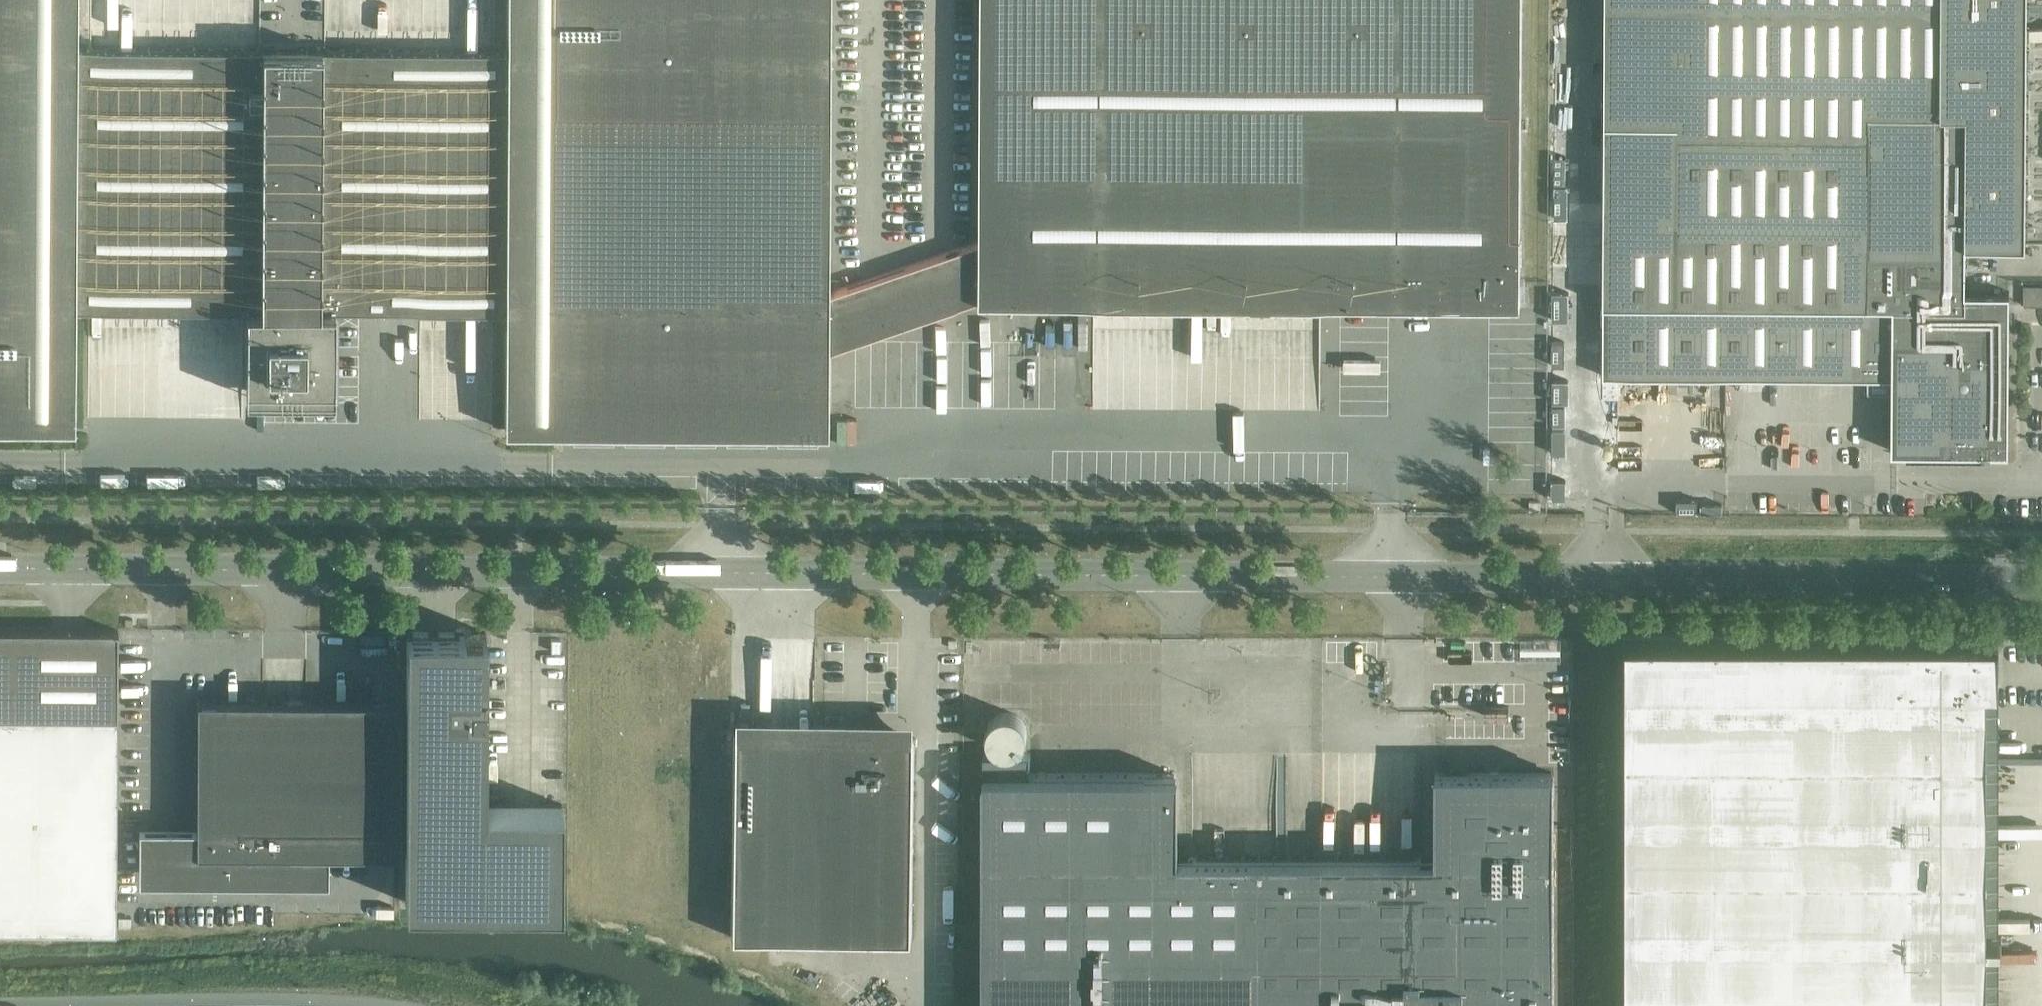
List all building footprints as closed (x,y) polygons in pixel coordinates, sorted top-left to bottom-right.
[(830,0),(508,0),(508,50),(322,49),(322,50),(263,49),(78,48),(78,0),(0,0),(0,427),(75,427),(76,309),(247,310),(246,396),(334,396),(335,311),(506,312),(505,430),(827,432),(828,351),(828,293),(830,0)] [(1523,0),(982,0),(981,241),(828,293),(828,351),(980,299),(980,300),(1521,303),(1523,0)] [(2026,155),(2027,0),(1677,0),(1677,122),(1605,122),(1603,375),(1892,377),(1892,450),(1907,451),(1907,459),(1986,460),(1987,459),(1986,459),(1986,451),(2009,451),(2010,291),(1966,291),(1966,244),(2026,244),(2026,155)] [(873,502),(873,491),(862,491),(862,502),(873,502)] [(485,803),(486,631),(454,630),(407,630),(405,901),(561,902),(562,803),(485,803)] [(1987,756),(1987,687),(1999,687),(1999,640),(1626,639),(1626,1005),(1987,1005),(1987,995),(1987,756)] [(400,852),(401,699),(198,698),(197,827),(139,827),(139,879),(328,880),(328,852),(400,852)] [(1028,733),(1028,731),(1028,730),(1027,728),(1027,726),(1026,724),(1025,722),(1024,720),(1022,718),(1022,717),(1020,716),(1018,714),(1015,713),(1013,712),(1011,712),(1007,711),(1005,711),(1003,712),(1001,712),(998,713),(996,715),(993,717),(991,720),(990,722),(989,724),(988,726),(988,727),(987,729),(987,732),(987,733),(988,735),(988,737),(989,739),(989,740),(990,742),(992,744),(993,746),(995,747),(997,749),(1000,750),(1002,751),(1004,751),(1007,752),(1010,752),(1012,751),(1013,751),(1015,750),(1018,749),(1020,747),(1022,746),(1024,743),(1025,741),(1026,739),(1027,737),(1027,735),(1028,733)] [(118,716),(0,715),(0,928),(116,928),(118,716)] [(915,738),(912,738),(900,738),(882,737),(838,737),(815,736),(753,736),(738,735),(734,735),(731,937),(770,937),(912,939),(915,738)] [(1554,773),(1554,769),(1436,769),(1436,856),(1179,856),(1179,773),(1031,773),(1031,753),(984,753),(984,1005),(1554,1005),(1554,773)]
